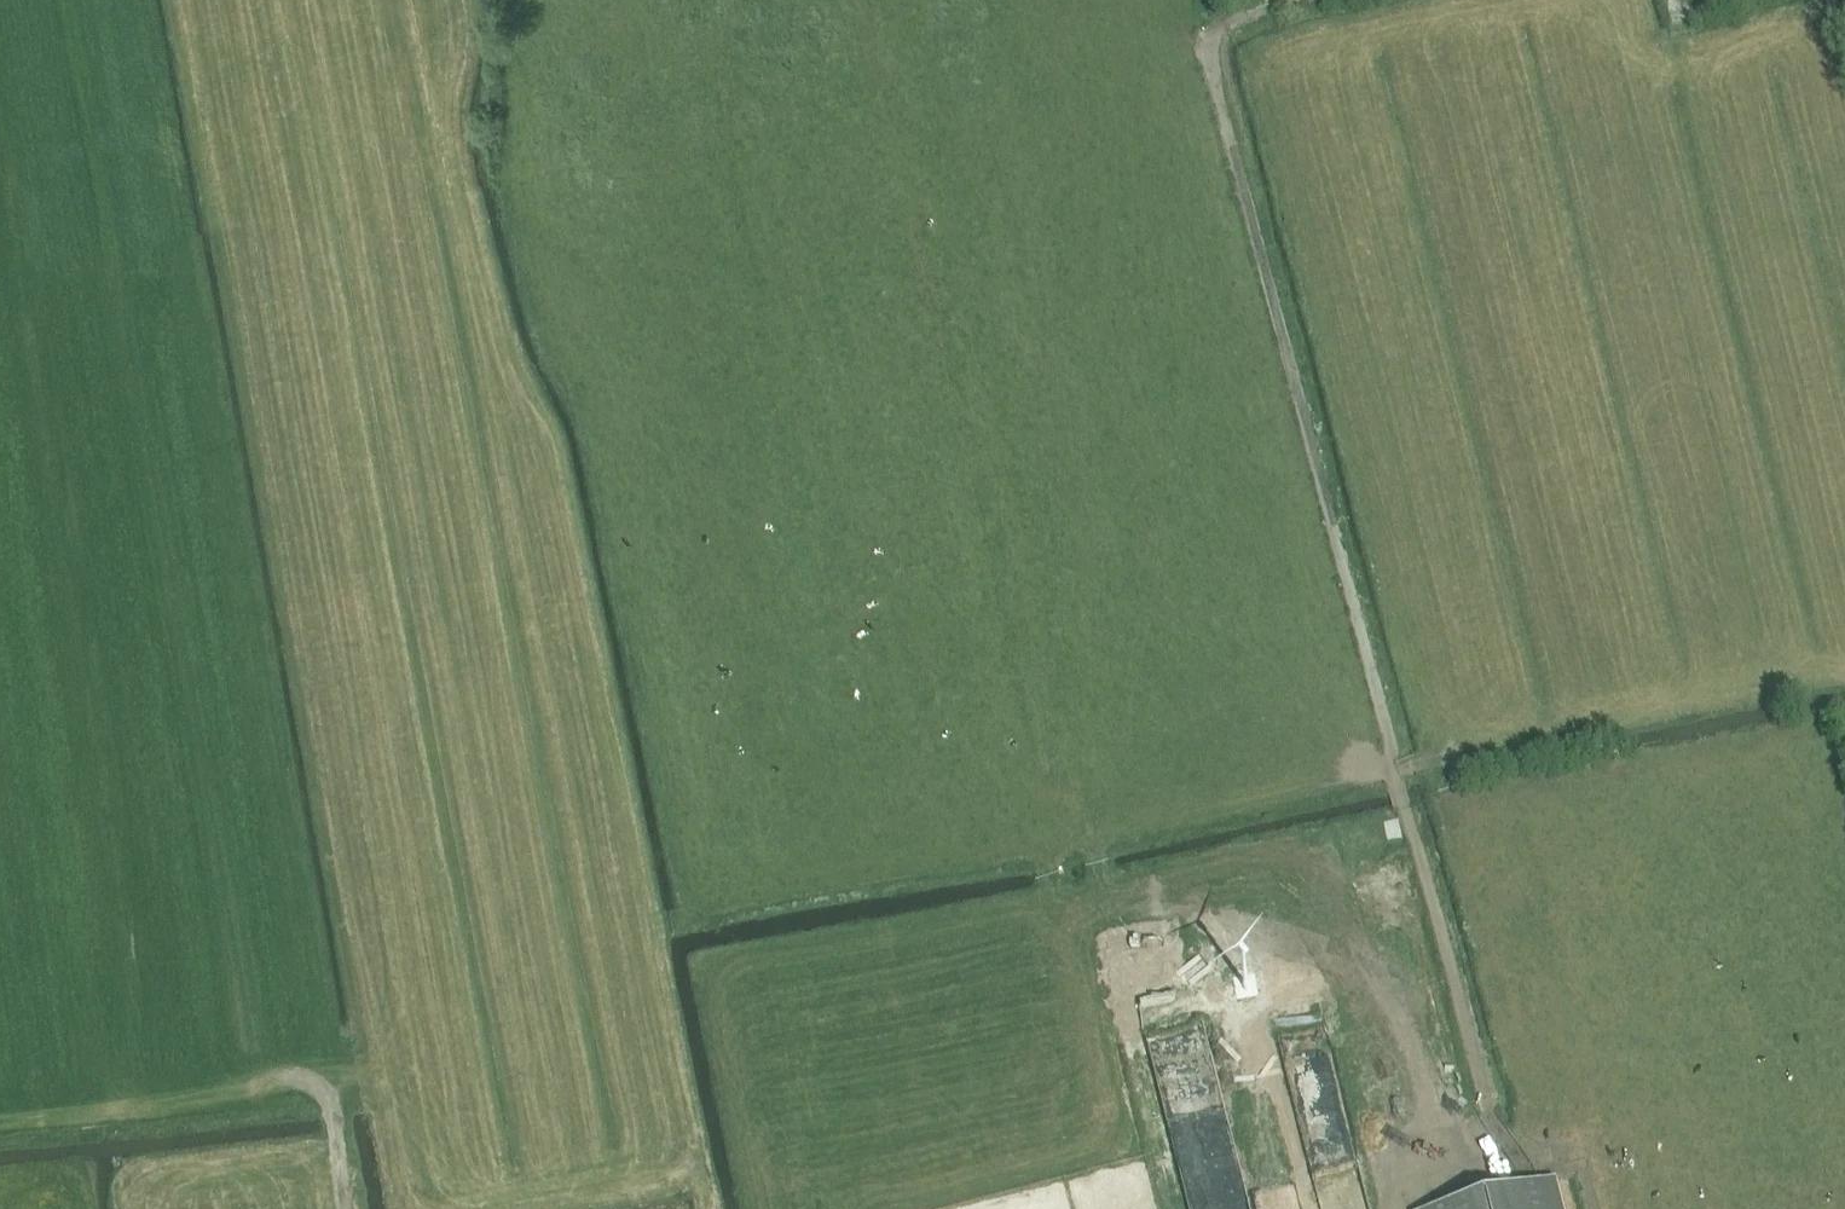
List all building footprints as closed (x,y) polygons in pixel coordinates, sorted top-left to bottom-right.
[(1552,1182),(1449,1208),(1559,1208),(1552,1182)]
